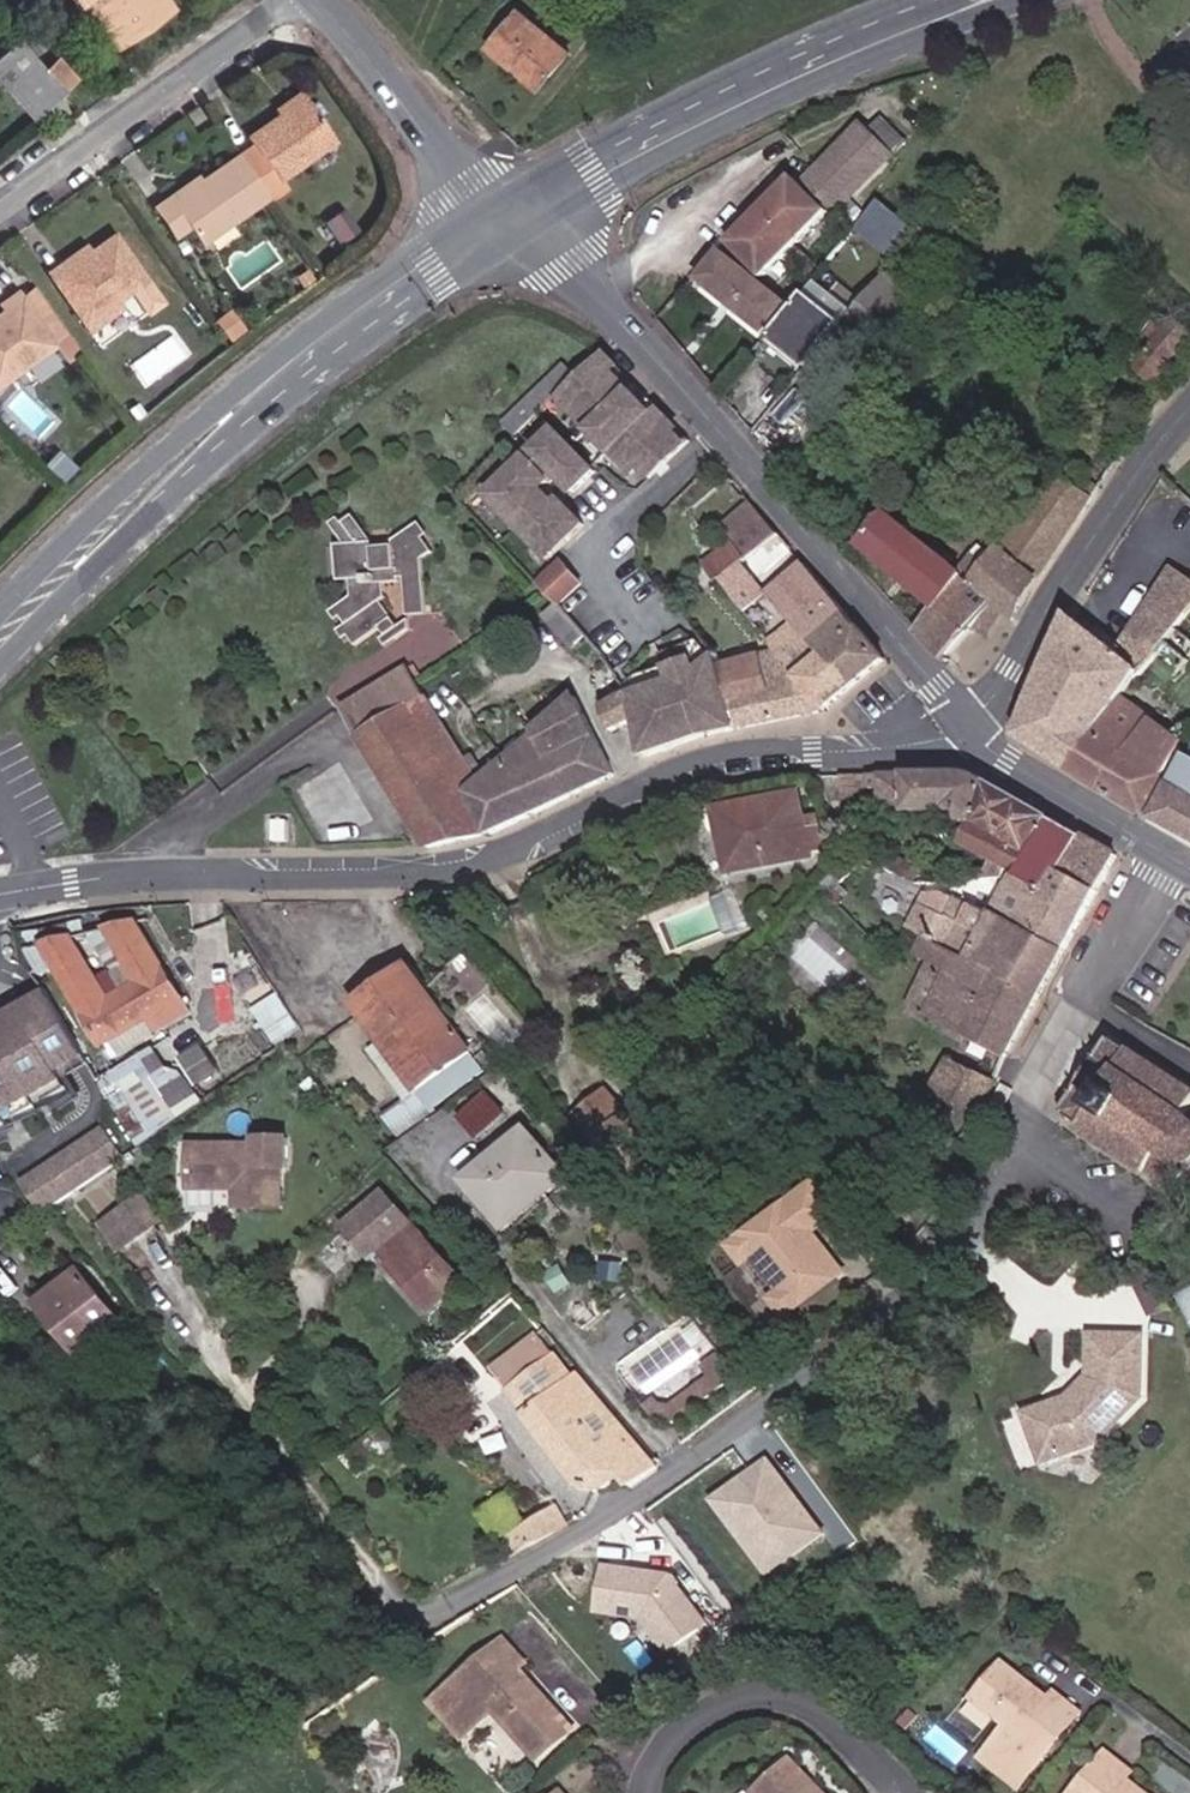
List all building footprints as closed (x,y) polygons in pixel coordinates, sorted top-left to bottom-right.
[(83,10),(90,6),(122,52),(184,9),(176,0),(77,0),(83,10)] [(581,55),(530,12),(497,53),(549,94),(581,55)] [(51,75),(12,36),(0,48),(0,82),(39,122),(70,94),(51,75)] [(51,75),(70,94),(85,75),(63,59),(51,75)] [(271,181),(327,140),(297,98),(241,139),(246,147),(231,157),(262,200),(277,189),(271,181)] [(889,148),(904,134),(885,113),(867,126),(889,148)] [(191,129),(183,118),(172,126),(180,136),(191,129)] [(806,177),(835,205),(890,149),(889,148),(867,126),(862,120),(806,177)] [(178,233),(189,249),(263,201),(262,200),(231,157),(190,186),(161,208),(178,233)] [(163,243),(178,233),(161,208),(190,186),(185,180),(142,209),(163,243)] [(766,289),(830,223),(794,189),(787,196),(783,193),(773,204),(769,201),(743,228),(747,232),(736,244),(738,246),(730,255),(766,289)] [(769,201),(773,204),(783,193),(780,190),(769,201)] [(896,253),(913,223),(876,203),(860,233),(896,253)] [(342,241),(328,223),(310,236),(323,255),(342,241)] [(732,240),(736,244),(747,232),(743,228),(732,240)] [(157,282),(124,236),(96,252),(91,246),(56,273),(91,331),(157,282)] [(776,316),(715,257),(690,283),(752,343),(776,316)] [(872,364),(914,316),(877,284),(835,331),(872,364)] [(40,289),(30,297),(24,291),(5,305),(10,311),(1,317),(0,316),(0,392),(76,338),(40,289)] [(798,374),(835,331),(796,297),(761,342),(798,374)] [(1184,318),(1175,332),(1162,323),(1154,334),(1166,343),(1143,372),(1162,388),(1189,354),(1189,323),(1184,318)] [(616,367),(603,353),(593,365),(572,386),(558,400),(627,475),(635,468),(645,480),(682,447),(671,435),(675,430),(656,409),(649,415),(610,373),(616,367)] [(558,400),(572,386),(560,374),(508,427),(520,439),(558,400)] [(553,428),(489,485),(501,499),(497,503),(548,561),(577,534),(555,511),(551,515),(536,499),(551,485),(563,498),(592,472),(553,428)] [(675,430),(671,435),(682,447),(686,444),(675,430)] [(989,609),(1008,622),(1040,564),(1100,483),(1071,460),(984,578),(965,566),(952,584),(978,602),(989,609)] [(501,499),(489,485),(484,489),(497,503),(501,499)] [(777,529),(750,495),(714,524),(741,557),(744,555),(754,547),(777,529)] [(422,618),(415,565),(429,551),(409,528),(387,547),(388,559),(372,560),(368,533),(348,509),(325,529),(337,546),(341,543),(350,588),(328,607),(350,641),(370,622),(380,633),(393,620),(376,601),(376,579),(394,577),(400,621),(422,618)] [(924,620),(952,584),(880,525),(850,559),(924,620)] [(754,547),(744,555),(765,581),(774,574),(754,547)] [(531,580),(552,601),(580,575),(558,554),(531,580)] [(765,581),(744,555),(741,557),(721,573),(741,600),(765,581)] [(817,630),(844,612),(802,560),(778,579),(817,630)] [(774,574),(765,581),(782,604),(796,621),(809,637),(817,630),(778,579),(774,574)] [(1067,775),(1189,617),(1189,587),(1173,576),(1120,662),(1072,634),(1009,742),(1067,775)] [(758,623),(782,604),(765,581),(741,600),(758,623)] [(940,654),(961,625),(978,602),(952,584),(924,620),(913,634),(940,654)] [(961,625),(975,632),(989,609),(978,602),(961,625)] [(771,640),(796,621),(782,604),(758,623),(771,640)] [(894,674),(844,612),(817,630),(862,688),(883,673),(888,679),(894,674)] [(1179,763),(1189,745),(1189,742),(1153,717),(1189,665),(1189,617),(1067,775),(1145,819),(1179,763)] [(771,640),(785,658),(809,637),(796,621),(771,640)] [(827,714),(862,688),(817,630),(809,637),(785,658),(827,714)] [(663,649),(667,662),(697,653),(699,661),(720,654),(705,637),(663,649)] [(637,726),(643,759),(659,751),(740,729),(725,675),(720,654),(699,661),(697,653),(667,662),(670,674),(630,686),(630,690),(637,726)] [(820,720),(827,714),(785,658),(725,675),(740,729),(820,720)] [(627,674),(630,686),(670,674),(667,662),(627,674)] [(488,835),(450,765),(467,755),(435,686),(415,695),(423,714),(373,735),(422,852),(448,850),(488,835)] [(610,733),(637,726),(630,690),(602,696),(610,733)] [(450,765),(488,835),(611,771),(588,701),(480,780),(467,755),(450,765)] [(1179,763),(1145,819),(1153,823),(1189,842),(1189,764),(1179,763)] [(952,818),(968,825),(992,789),(967,772),(869,769),(867,787),(877,788),(877,792),(907,810),(952,809),(952,818)] [(1014,873),(1019,876),(1052,827),(992,789),(968,825),(957,841),(1014,873)] [(809,792),(724,808),(737,878),(824,864),(809,792)] [(1057,878),(1062,882),(1083,848),(1052,827),(1019,876),(1014,873),(1009,881),(1043,900),(1057,878)] [(1062,882),(1091,902),(1113,867),(1083,848),(1062,882)] [(936,890),(958,903),(967,887),(945,874),(936,890)] [(998,922),(1056,956),(1091,902),(1062,882),(1057,878),(1043,900),(1009,881),(996,902),(967,887),(958,903),(998,922)] [(1028,1001),(1056,956),(998,922),(958,903),(936,890),(928,887),(921,899),(918,897),(898,929),(917,941),(910,952),(939,970),(925,991),(912,1013),(931,1026),(948,998),(966,1009),(988,975),(1028,1001)] [(43,947),(101,1046),(147,1017),(155,1031),(187,1013),(134,920),(106,925),(137,981),(109,997),(72,935),(43,947)] [(364,1011),(428,1095),(484,1056),(419,966),(364,1011)] [(931,1026),(991,1062),(1028,1001),(988,975),(966,1009),(948,998),(931,1026)] [(912,1013),(925,991),(910,982),(897,1004),(912,1013)] [(60,1058),(80,1045),(45,988),(0,1014),(0,1123),(72,1078),(60,1058)] [(189,1111),(205,1100),(167,1042),(152,1052),(189,1111)] [(1109,1045),(1058,1120),(1168,1193),(1185,1172),(1189,1174),(1189,1097),(1109,1045)] [(141,1143),(189,1111),(152,1052),(104,1083),(141,1143)] [(1007,1086),(957,1060),(925,1121),(975,1148),(1007,1086)] [(559,1178),(486,1090),(452,1118),(486,1158),(460,1180),(491,1218),(528,1187),(536,1197),(559,1178)] [(618,1146),(634,1133),(601,1092),(571,1116),(619,1174),(632,1163),(618,1146)] [(114,1127),(36,1185),(59,1216),(139,1161),(114,1127)] [(276,1167),(252,1166),(253,1144),(186,1143),(186,1189),(214,1189),(221,1180),(231,1192),(231,1209),(276,1210),(276,1167)] [(252,1166),(276,1167),(277,1144),(253,1144),(252,1166)] [(499,1228),(536,1197),(528,1187),(491,1218),(499,1228)] [(744,1247),(795,1316),(849,1274),(820,1236),(844,1218),(823,1188),(744,1247)] [(119,1248),(156,1219),(137,1196),(100,1225),(119,1248)] [(455,1292),(382,1199),(341,1232),(367,1264),(376,1257),(388,1272),(386,1274),(421,1318),(455,1292)] [(90,1375),(132,1341),(76,1270),(42,1295),(66,1326),(56,1333),(90,1375)] [(1181,1292),(1189,1312),(1189,1288),(1181,1292)] [(56,1333),(66,1326),(42,1295),(31,1303),(56,1333)] [(622,1362),(640,1388),(698,1348),(680,1322),(622,1362)] [(1146,1331),(1090,1329),(1090,1375),(1069,1395),(1022,1416),(1006,1421),(1022,1473),(1042,1467),(1106,1444),(1147,1395),(1146,1331)] [(656,1381),(643,1391),(653,1404),(669,1404),(674,1411),(735,1365),(715,1340),(699,1352),(706,1361),(670,1389),(662,1388),(656,1381)] [(633,1469),(666,1449),(579,1348),(571,1355),(560,1341),(514,1379),(532,1401),(529,1403),(588,1476),(604,1475),(624,1459),(633,1469)] [(775,1576),(832,1532),(772,1454),(715,1498),(775,1576)] [(582,1527),(567,1511),(519,1543),(535,1554),(582,1527)] [(656,1641),(702,1642),(703,1570),(606,1568),(605,1616),(657,1617),(656,1641)] [(488,1645),(507,1667),(524,1653),(530,1649),(510,1627),(488,1645)] [(538,1746),(576,1713),(524,1653),(507,1667),(488,1645),(436,1691),(466,1727),(498,1700),(538,1746)] [(1057,1756),(1034,1737),(1045,1723),(1000,1686),(974,1717),(1007,1744),(981,1777),(1001,1792),(1028,1792),(1057,1756)] [(1034,1737),(1057,1756),(1073,1735),(1051,1716),(1045,1723),(1034,1737)] [(506,1774),(522,1761),(490,1724),(474,1737),(506,1774)] [(897,1754),(909,1743),(902,1736),(890,1747),(897,1754)] [(1128,1791),(1105,1773),(1089,1792),(1127,1792),(1128,1791)] [(802,1775),(783,1792),(818,1792),(802,1775)]
